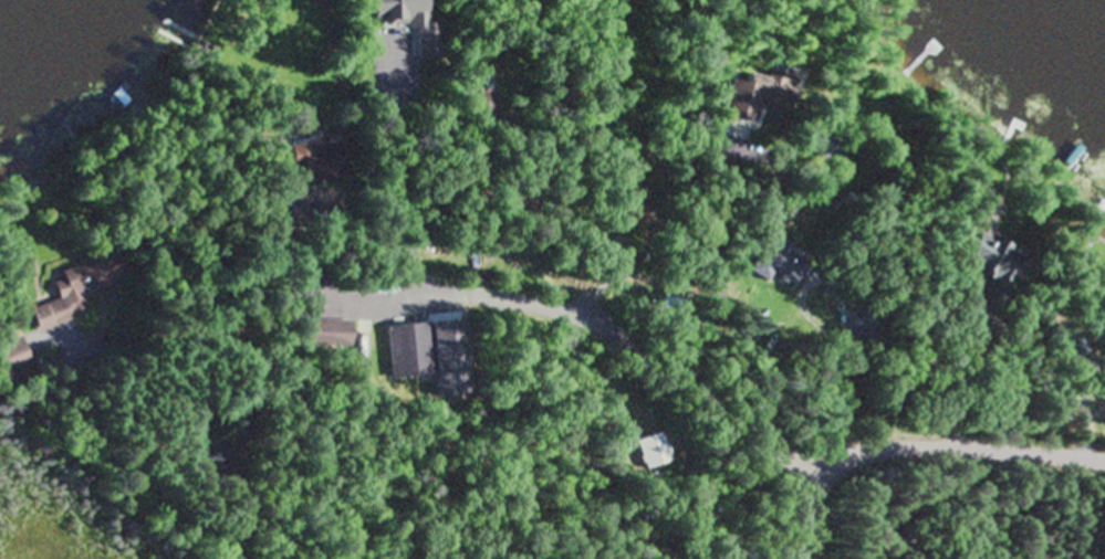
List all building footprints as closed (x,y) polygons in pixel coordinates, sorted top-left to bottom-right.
[(442,57),(440,22),(424,23),(423,0),(369,0),(370,27),(414,25),(416,58),(442,57)] [(720,115),(762,123),(765,106),(779,108),(784,82),(742,74),(740,83),(727,80),(720,115)] [(299,144),(299,178),(330,178),(330,144),(299,144)] [(974,230),(957,260),(1001,284),(1017,255),(974,230)] [(764,280),(767,273),(792,285),(802,266),(785,257),(790,247),(766,235),(748,272),(764,280)] [(55,271),(58,281),(49,284),(54,301),(26,310),(33,332),(86,315),(79,296),(108,286),(98,257),(55,271)] [(304,321),(304,349),(346,349),(346,321),(304,321)] [(382,328),(389,379),(432,374),(425,322),(382,328)] [(29,374),(17,339),(0,345),(0,384),(29,374)] [(668,464),(660,433),(634,440),(642,471),(668,464)] [(196,446),(200,473),(235,468),(231,441),(196,446)]
